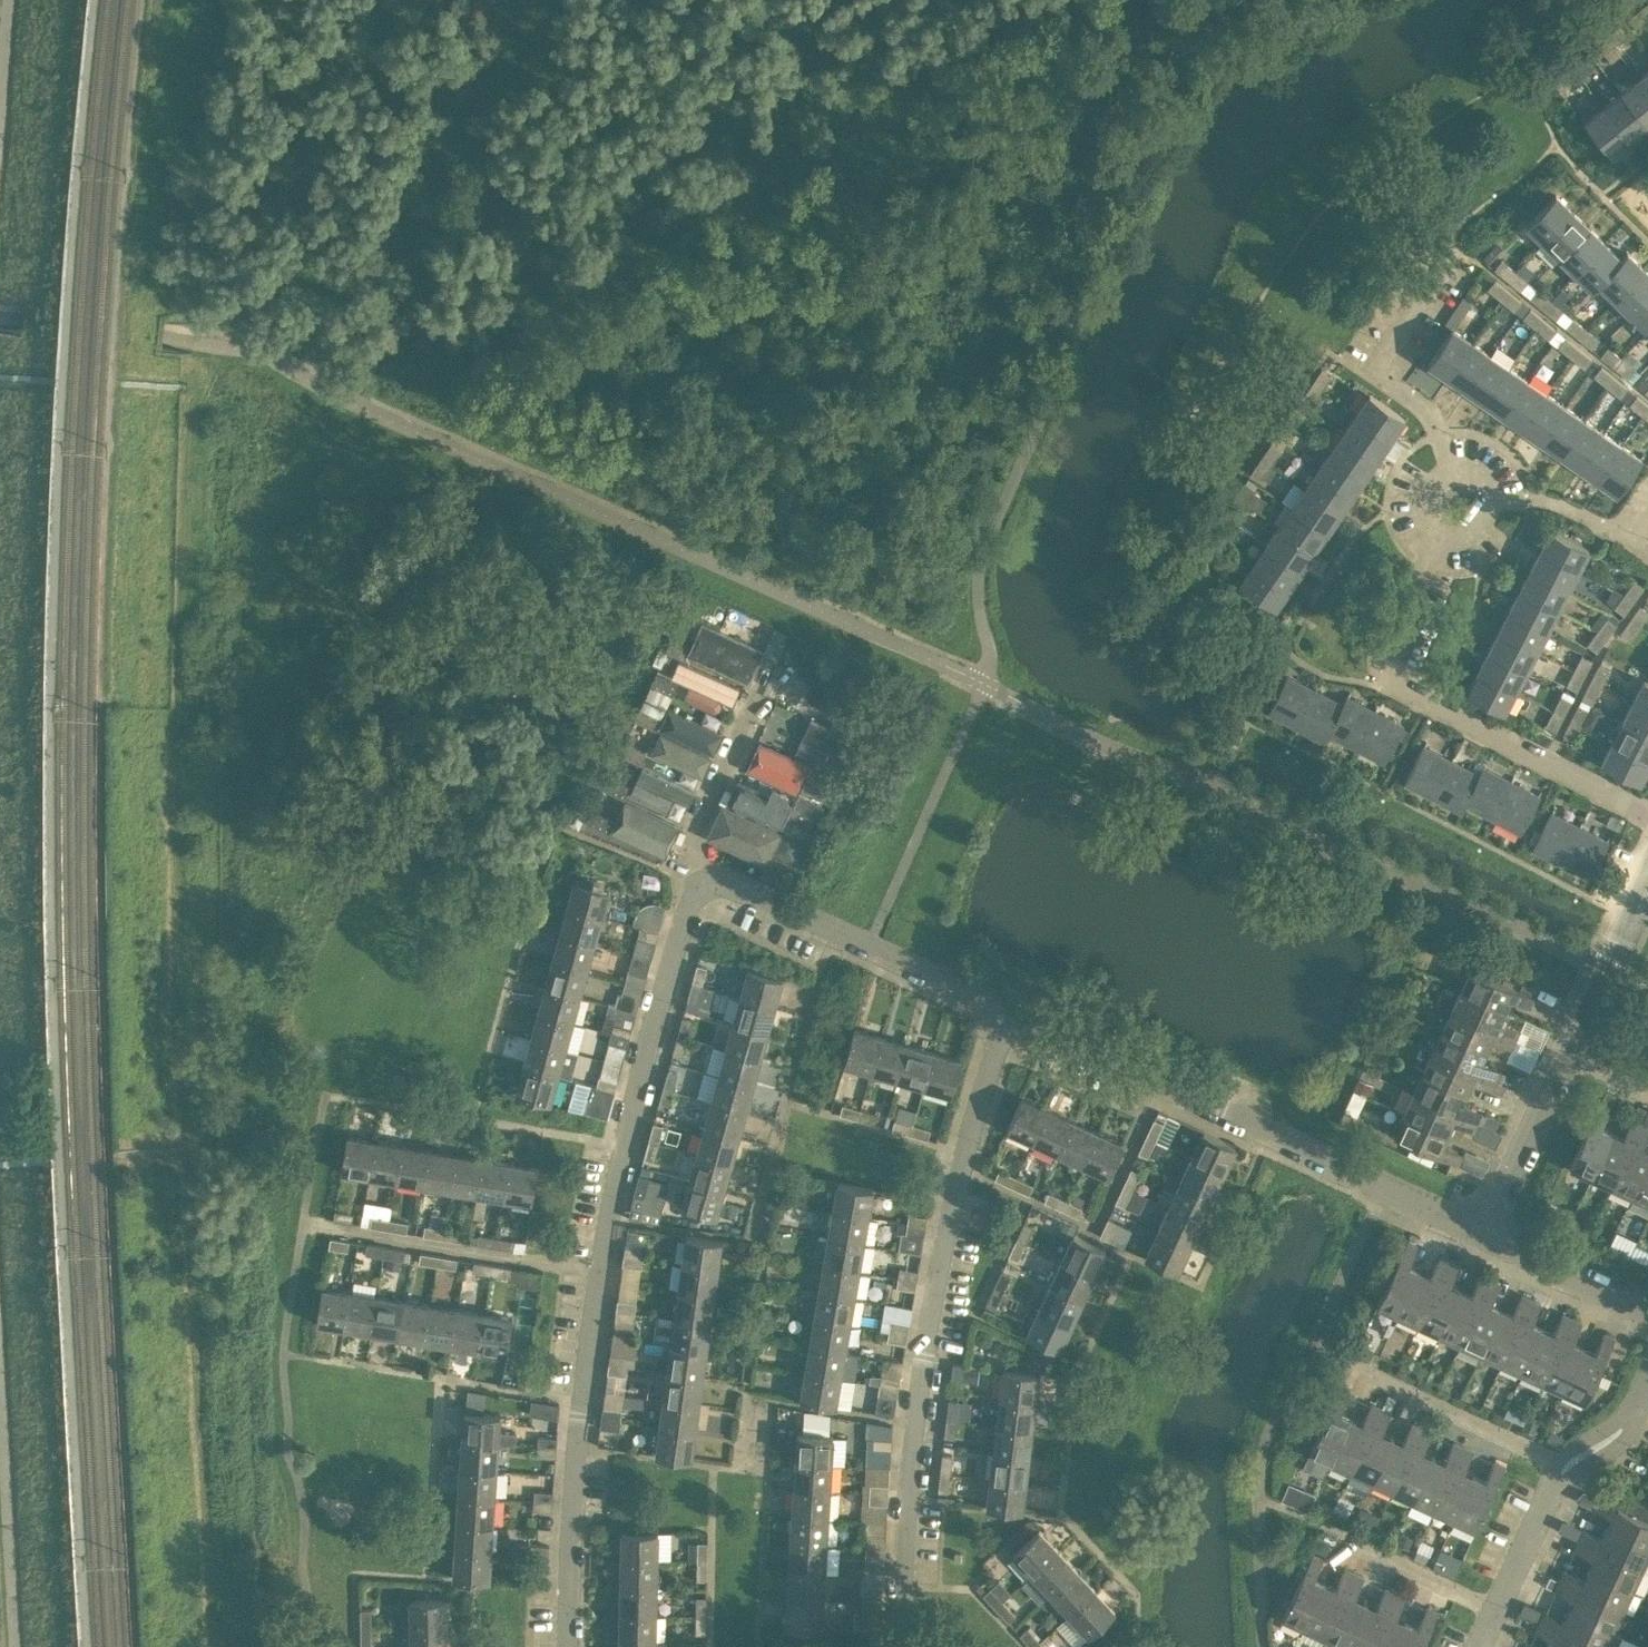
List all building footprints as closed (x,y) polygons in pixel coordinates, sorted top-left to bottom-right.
[(1627,17),(1635,27),(1647,16),(1647,15),(1641,6),(1627,17)] [(1619,24),(1605,35),(1613,45),(1626,34),(1619,24)] [(1600,55),(1613,45),(1605,35),(1592,46),(1600,55)] [(1570,63),(1578,73),(1591,62),(1583,53),(1570,63)] [(1578,73),(1570,63),(1556,74),(1564,84),(1578,73)] [(1639,76),(1647,88),(1647,69),(1639,76)] [(1639,76),(1621,91),(1647,124),(1647,88),(1639,76)] [(1603,105),(1630,138),(1647,124),(1621,91),(1603,105)] [(1585,120),(1612,153),(1630,138),(1603,105),(1585,120)] [(1526,223),(1543,240),(1573,210),(1556,193),(1526,223)] [(1589,225),(1573,210),(1543,240),(1559,256),(1589,225)] [(1559,256),(1576,272),(1606,242),(1589,225),(1559,256)] [(1622,258),(1621,257),(1606,242),(1576,272),(1593,289),(1599,282),(1598,282),(1622,258)] [(1627,250),(1621,257),(1622,258),(1598,282),(1599,282),(1615,298),(1644,267),(1627,250)] [(1494,269),(1507,279),(1515,269),(1502,259),(1494,269)] [(1644,267),(1615,298),(1631,314),(1647,296),(1647,271),(1644,267)] [(1519,273),(1515,269),(1507,279),(1520,290),(1528,280),(1519,273)] [(1508,289),(1495,278),(1487,287),(1500,298),(1508,289)] [(1529,297),(1542,307),(1550,298),(1537,287),(1529,297)] [(1521,300),(1508,289),(1500,298),(1514,309),(1521,300)] [(1647,329),(1647,296),(1631,314),(1647,330),(1647,329)] [(1564,308),(1550,298),(1542,307),(1556,318),(1564,308)] [(1543,318),(1530,307),(1523,316),(1536,327),(1543,318)] [(1446,321),(1453,326),(1454,327),(1463,314),(1454,308),(1446,321)] [(1565,326),(1578,336),(1586,327),(1573,316),(1565,326)] [(1556,328),(1543,318),(1536,327),(1549,338),(1556,328)] [(1428,361),(1448,375),(1472,339),(1454,327),(1453,326),(1428,361)] [(1599,338),(1586,327),(1578,336),(1591,347),(1599,338)] [(1579,347),(1566,336),(1558,345),(1571,356),(1579,347)] [(1491,352),(1472,339),(1448,375),(1466,388),(1491,352)] [(1600,355),(1614,365),(1621,356),(1608,345),(1600,355)] [(1592,358),(1579,347),(1571,356),(1584,367),(1592,358)] [(1466,388),(1485,401),(1510,365),(1491,352),(1466,388)] [(1634,367),(1621,356),(1614,365),(1627,376),(1634,367)] [(1528,378),(1510,365),(1485,401),(1504,413),(1528,378)] [(1614,376),(1601,365),(1593,374),(1607,385),(1614,376)] [(1322,368),(1312,382),(1322,388),(1332,374),(1322,368)] [(1628,386),(1614,376),(1607,385),(1620,396),(1628,386)] [(1504,413),(1523,426),(1547,391),(1528,378),(1504,413)] [(1312,382),(1302,396),(1312,402),(1322,388),(1312,382)] [(1566,404),(1547,391),(1523,426),(1541,439),(1566,404)] [(1356,412),(1391,435),(1405,416),(1370,392),(1356,412)] [(1642,414),(1647,406),(1647,403),(1636,394),(1629,403),(1642,414)] [(1541,439),(1560,452),(1584,417),(1566,404),(1541,439)] [(1296,405),(1286,419),(1296,426),(1306,412),(1296,405)] [(1378,454),(1391,435),(1356,412),(1344,430),(1378,454)] [(1603,430),(1584,417),(1560,452),(1579,465),(1603,430)] [(1286,419),(1276,433),(1287,440),(1296,426),(1286,419)] [(1366,473),(1378,454),(1344,430),(1331,449),(1366,473)] [(1579,465),(1598,478),(1622,443),(1603,430),(1579,465)] [(1270,443),(1260,457),(1270,464),(1280,450),(1270,443)] [(1641,456),(1622,443),(1598,478),(1617,492),(1641,456)] [(1353,492),(1366,473),(1331,449),(1318,468),(1353,492)] [(1260,457),(1251,471),(1260,478),(1270,464),(1260,457)] [(1340,511),(1353,492),(1318,468),(1305,487),(1340,511)] [(1235,494),(1245,501),(1254,487),(1244,481),(1235,494)] [(1327,530),(1340,511),(1305,487),(1292,506),(1327,530)] [(1235,494),(1225,509),(1235,515),(1245,501),(1235,494)] [(1314,548),(1327,530),(1292,506),(1280,525),(1314,548)] [(1209,532),(1219,539),(1229,525),(1219,518),(1209,532)] [(1302,567),(1314,548),(1280,525),(1267,543),(1302,567)] [(1551,527),(1540,548),(1578,568),(1589,547),(1551,527)] [(1209,553),(1219,539),(1209,532),(1199,546),(1209,553)] [(1254,562),(1289,586),(1302,567),(1267,543),(1254,562)] [(1540,548),(1530,569),(1567,588),(1578,568),(1540,548)] [(1276,605),(1289,586),(1254,562),(1241,582),(1276,605)] [(1519,589),(1557,608),(1567,588),(1530,569),(1519,589)] [(1634,579),(1624,592),(1634,600),(1644,586),(1634,579)] [(1547,628),(1557,608),(1519,589),(1509,609),(1547,628)] [(1624,614),(1634,600),(1624,592),(1614,606),(1624,614)] [(1630,618),(1640,625),(1647,614),(1647,610),(1640,604),(1630,618)] [(1536,648),(1547,628),(1509,609),(1499,629),(1536,648)] [(1606,637),(1617,623),(1607,616),(1597,630),(1606,637)] [(1630,618),(1620,632),(1630,639),(1640,625),(1630,618)] [(768,651),(707,624),(692,658),(753,685),(768,651)] [(677,628),(672,638),(688,645),(693,635),(677,628)] [(1499,629),(1488,649),(1526,669),(1536,648),(1499,629)] [(1596,651),(1606,637),(1597,630),(1587,643),(1596,651)] [(688,645),(672,638),(671,638),(665,650),(666,650),(688,661),(693,647),(688,645)] [(1488,649),(1478,669),(1516,689),(1526,669),(1488,649)] [(1582,654),(1574,669),(1585,674),(1593,659),(1582,654)] [(742,693),(677,662),(670,674),(687,682),(682,693),(730,717),(742,693)] [(1591,678),(1602,683),(1610,668),(1599,663),(1591,678)] [(1505,710),(1516,689),(1478,669),(1467,690),(1505,710)] [(1577,689),(1585,674),(1574,669),(1566,684),(1577,689)] [(1286,676),(1279,672),(1278,671),(1273,682),(1281,686),(1286,676)] [(677,682),(657,672),(656,672),(650,684),(672,694),(677,682)] [(1268,710),(1297,725),(1315,689),(1287,674),(1286,676),(1281,686),(1268,710)] [(802,693),(850,713),(857,695),(810,675),(802,693)] [(1647,706),(1647,679),(1645,677),(1634,698),(1647,706)] [(1591,678),(1584,693),(1594,699),(1602,683),(1591,678)] [(1343,703),(1342,703),(1315,689),(1297,725),(1325,739),(1329,731),(1328,731),(1343,703)] [(1561,694),(1553,709),(1564,714),(1572,699),(1561,694)] [(1347,695),(1342,703),(1343,703),(1328,731),(1329,731),(1356,745),(1375,709),(1347,695)] [(1634,698),(1623,718),(1647,731),(1647,706),(1634,698)] [(1589,709),(1578,703),(1571,717),(1582,723),(1589,709)] [(776,704),(765,727),(813,750),(824,727),(776,704)] [(634,719),(635,720),(656,729),(662,717),(640,707),(634,719)] [(1403,724),(1375,709),(1356,745),(1384,760),(1396,737),(1401,726),(1403,724)] [(1556,730),(1564,714),(1553,709),(1545,724),(1556,730)] [(830,726),(852,736),(857,723),(836,713),(830,726)] [(721,738),(678,717),(671,732),(713,753),(721,738)] [(1571,717),(1563,733),(1573,739),(1582,723),(1571,717)] [(1623,718),(1613,739),(1647,757),(1647,731),(1623,718)] [(1410,731),(1401,726),(1396,737),(1404,741),(1410,731)] [(712,761),(660,738),(653,753),(705,777),(712,761)] [(1640,779),(1647,763),(1647,757),(1613,739),(1602,760),(1640,779)] [(646,751),(625,741),(624,741),(618,753),(640,763),(646,751)] [(808,765),(761,742),(751,762),(798,786),(808,765)] [(1404,781),(1433,795),(1451,759),(1423,744),(1404,781)] [(594,758),(603,763),(609,750),(599,746),(594,758)] [(814,760),(835,770),(841,758),(820,748),(814,760)] [(1461,810),(1465,802),(1464,802),(1479,773),(1478,773),(1451,759),(1433,795),(1461,810)] [(1464,802),(1465,802),(1492,816),(1511,779),(1482,765),(1478,773),(1479,773),(1464,802)] [(644,771),(632,795),(689,821),(700,797),(644,771)] [(630,785),(608,775),(602,788),(624,798),(630,785)] [(744,777),(732,803),(770,820),(782,795),(744,777)] [(1539,794),(1511,779),(1492,816),(1521,830),(1539,794)] [(798,794),(820,804),(826,792),(804,782),(798,794)] [(684,833),(630,808),(617,837),(670,862),(684,833)] [(586,822),(608,832),(614,820),(592,810),(586,822)] [(1560,861),(1579,825),(1551,810),(1532,846),(1560,861)] [(1620,829),(1625,820),(1611,813),(1606,821),(1620,829)] [(782,829),(804,839),(810,826),(788,816),(782,829)] [(771,837),(729,817),(717,842),(760,862),(771,837)] [(1607,840),(1579,825),(1560,861),(1589,876),(1607,840)] [(788,873),(794,861),(772,850),(766,863),(788,873)] [(760,879),(780,889),(782,890),(789,875),(787,874),(767,864),(760,878),(760,879)] [(574,879),(567,906),(601,916),(609,888),(574,879)] [(594,942),(601,916),(567,906),(559,932),(594,942)] [(642,917),(640,926),(658,932),(661,922),(642,917)] [(655,941),(658,932),(640,926),(637,936),(655,941)] [(587,968),(594,942),(559,932),(552,959),(587,968)] [(579,995),(587,968),(552,959),(545,985),(579,995)] [(697,963),(692,981),(701,984),(707,966),(697,963)] [(1461,988),(1505,1008),(1510,997),(1530,1006),(1535,996),(1471,966),(1461,988)] [(748,967),(740,995),(774,1005),(782,977),(748,967)] [(625,979),(643,984),(646,975),(628,970),(625,979)] [(623,988),(641,994),(643,984),(625,979),(623,988)] [(697,1002),(701,984),(692,981),(687,999),(697,1002)] [(572,1021),(579,995),(545,985),(537,1011),(572,1021)] [(641,994),(623,988),(621,993),(618,992),(614,1004),(636,1011),(637,1011),(641,994)] [(1505,1008),(1461,988),(1452,1009),(1515,1038),(1520,1028),(1500,1018),(1505,1008)] [(767,1031),(774,1005),(740,995),(733,1022),(767,1031)] [(1410,1004),(1399,999),(1395,1007),(1406,1012),(1410,1004)] [(1515,1038),(1452,1009),(1442,1029),(1485,1049),(1490,1038),(1511,1048),(1515,1038)] [(565,1047),(572,1021),(537,1011),(530,1037),(565,1047)] [(677,1034),(687,1036),(692,1018),(683,1016),(677,1034)] [(760,1058),(767,1031),(733,1022),(725,1048),(760,1058)] [(613,1023),(610,1032),(629,1037),(631,1028),(613,1023)] [(844,1064),(871,1072),(881,1037),(854,1029),(844,1064)] [(1485,1049),(1442,1029),(1432,1050),(1496,1079),(1500,1069),(1480,1060),(1485,1049)] [(626,1046),(629,1037),(610,1032),(608,1041),(609,1041),(626,1046)] [(677,1034),(672,1051),(682,1054),(687,1036),(677,1034)] [(557,1073),(565,1047),(530,1037),(523,1063),(557,1073)] [(907,1044),(881,1037),(871,1072),(897,1079),(907,1044)] [(923,1087),(933,1051),(907,1044),(897,1079),(923,1087)] [(752,1084),(760,1058),(725,1048),(718,1074),(752,1084)] [(1496,1079),(1432,1050),(1423,1070),(1466,1090),(1471,1079),(1492,1088),(1496,1079)] [(960,1059),(933,1051),(923,1087),(950,1094),(960,1059)] [(550,1100),(557,1073),(523,1063),(515,1090),(550,1100)] [(663,1087),(672,1090),(678,1072),(668,1069),(663,1087)] [(1466,1090),(1423,1070),(1413,1091),(1476,1120),(1481,1110),(1461,1101),(1466,1090)] [(745,1111),(752,1084),(718,1074),(711,1101),(745,1111)] [(596,1084),(614,1089),(617,1080),(599,1075),(596,1084)] [(1376,1085),(1364,1079),(1359,1088),(1371,1094),(1376,1085)] [(1492,1088),(1503,1093),(1507,1084),(1496,1079),(1492,1088)] [(591,1082),(583,1110),(607,1116),(612,1099),(594,1094),(596,1084),(591,1082)] [(614,1089),(596,1084),(594,1094),(612,1099),(614,1089)] [(663,1087),(658,1104),(668,1108),(672,1090),(663,1087)] [(1601,1102),(1611,1106),(1617,1093),(1608,1088),(1601,1102)] [(1371,1095),(1358,1089),(1349,1110),(1361,1116),(1371,1095)] [(1476,1120),(1413,1091),(1403,1111),(1446,1131),(1452,1120),(1472,1129),(1476,1120)] [(1007,1128),(1034,1140),(1049,1108),(1022,1096),(1007,1128)] [(738,1137),(745,1111),(711,1101),(703,1127),(738,1137)] [(1570,1165),(1592,1175),(1612,1131),(1601,1126),(1611,1106),(1601,1102),(1600,1102),(1570,1165)] [(839,1113),(858,1118),(860,1108),(842,1103),(839,1113)] [(1647,1107),(1639,1103),(1632,1116),(1641,1120),(1647,1107)] [(878,1113),(860,1108),(858,1118),(875,1123),(878,1113)] [(1049,1108),(1034,1140),(1059,1152),(1073,1119),(1049,1108)] [(1403,1111),(1393,1133),(1456,1162),(1461,1152),(1441,1142),(1446,1131),(1403,1111)] [(1483,1123),(1493,1128),(1497,1118),(1487,1113),(1483,1123)] [(1623,1136),(1612,1131),(1592,1175),(1612,1185),(1642,1121),(1641,1120),(1632,1116),(1623,1136)] [(891,1128),(910,1133),(913,1124),(894,1118),(891,1128)] [(1146,1136),(1155,1140),(1163,1122),(1154,1118),(1146,1136)] [(1073,1119),(1059,1152),(1083,1163),(1098,1131),(1073,1119)] [(648,1139),(658,1142),(663,1124),(653,1121),(648,1139)] [(1612,1185),(1633,1194),(1647,1162),(1647,1148),(1642,1145),(1647,1132),(1647,1124),(1642,1121),(1612,1185)] [(930,1129),(913,1124),(910,1133),(927,1138),(930,1129)] [(730,1163),(738,1137),(703,1127),(696,1154),(730,1163)] [(1107,1174),(1123,1142),(1098,1131),(1083,1163),(1107,1174)] [(1190,1156),(1223,1171),(1235,1146),(1202,1131),(1190,1156)] [(341,1169),(369,1173),(375,1138),(347,1133),(341,1169)] [(1146,1136),(1138,1152),(1147,1156),(1155,1140),(1146,1136)] [(402,1142),(375,1138),(369,1173),(396,1177),(402,1142)] [(648,1139),(643,1157),(653,1160),(658,1142),(648,1139)] [(423,1182),(428,1147),(402,1142),(396,1177),(423,1182)] [(455,1151),(428,1147),(423,1182),(450,1186),(455,1151)] [(477,1191),(482,1155),(455,1151),(450,1186),(477,1191)] [(723,1190),(730,1163),(696,1154),(689,1180),(723,1190)] [(509,1160),(482,1155),(477,1191),(503,1195),(509,1160)] [(1179,1181),(1211,1196),(1223,1171),(1190,1156),(1179,1181)] [(509,1160),(503,1195),(522,1198),(530,1200),(536,1164),(509,1160)] [(1633,1194),(1647,1201),(1647,1162),(1633,1194)] [(1123,1185),(1132,1189),(1140,1171),(1131,1167),(1123,1185)] [(1013,1186),(1017,1177),(999,1168),(995,1178),(1013,1186)] [(638,1177),(634,1193),(630,1216),(659,1220),(669,1186),(638,1177)] [(1017,1177),(1013,1186),(1029,1193),(1033,1184),(1017,1177)] [(716,1215),(723,1190),(689,1180),(682,1206),(716,1215)] [(1168,1206),(1200,1220),(1211,1196),(1179,1181),(1168,1206)] [(832,1211),(867,1217),(872,1189),(837,1183),(832,1211)] [(1123,1185),(1116,1200),(1124,1205),(1132,1189),(1123,1185)] [(1062,1208),(1067,1199),(1048,1191),(1044,1200),(1062,1208)] [(364,1214),(391,1218),(394,1203),(367,1199),(364,1214)] [(1082,1207),(1067,1199),(1062,1208),(1078,1216),(1082,1207)] [(1200,1220),(1168,1206),(1156,1230),(1188,1245),(1200,1220)] [(334,1210),(333,1220),(352,1223),(354,1213),(334,1210)] [(827,1237),(863,1244),(867,1217),(832,1211),(827,1237)] [(928,1216),(927,1216),(908,1212),(907,1224),(926,1227),(928,1216)] [(370,1225),(388,1228),(389,1219),(371,1216),(370,1225)] [(1100,1235),(1109,1238),(1117,1222),(1108,1217),(1100,1235)] [(388,1228),(406,1231),(408,1222),(389,1219),(388,1228)] [(1076,1225),(1064,1219),(1060,1227),(1072,1232),(1076,1225)] [(1588,1234),(1592,1225),(1581,1220),(1577,1229),(1588,1234)] [(1016,1239),(1025,1243),(1033,1225),(1024,1221),(1016,1239)] [(416,1223),(415,1233),(442,1237),(443,1227),(425,1224),(425,1225),(416,1223)] [(907,1224),(905,1233),(924,1236),(926,1227),(907,1224)] [(460,1240),(462,1230),(443,1227),(442,1237),(460,1240)] [(1144,1256),(1176,1271),(1188,1245),(1156,1230),(1144,1256)] [(477,1243),(495,1246),(497,1236),(478,1233),(477,1243)] [(1060,1259),(1092,1274),(1104,1248),(1072,1233),(1060,1259)] [(685,1235),(681,1263),(717,1269),(721,1240),(685,1235)] [(515,1239),(497,1236),(495,1246),(513,1249),(515,1239)] [(347,1250),(349,1241),(349,1240),(330,1237),(329,1247),(347,1250)] [(822,1264),(858,1270),(863,1244),(827,1237),(822,1264)] [(1016,1239),(1008,1254),(1017,1259),(1025,1243),(1016,1239)] [(1377,1304),(1397,1313),(1418,1269),(1408,1264),(1417,1244),(1407,1239),(1377,1304)] [(384,1256),(385,1246),(367,1243),(365,1253),(384,1256)] [(623,1255),(642,1257),(644,1247),(625,1245),(623,1255)] [(403,1249),(385,1246),(384,1256),(388,1256),(400,1258),(402,1259),(403,1249)] [(437,1265),(439,1255),(420,1252),(418,1261),(437,1265)] [(1430,1275),(1418,1269),(1397,1313),(1419,1323),(1448,1259),(1440,1254),(1430,1275)] [(457,1258),(439,1255),(437,1265),(455,1268),(457,1258)] [(623,1255),(622,1264),(641,1266),(642,1257),(623,1255)] [(386,1267),(398,1269),(400,1258),(388,1256),(386,1267)] [(1092,1274),(1060,1259),(1049,1284),(1081,1299),(1092,1274)] [(1439,1332),(1459,1288),(1449,1284),(1458,1263),(1448,1259),(1419,1323),(1439,1332)] [(491,1273),(493,1264),(474,1261),(472,1270),(491,1273)] [(678,1290),(713,1296),(717,1269),(681,1263),(678,1290)] [(493,1264),(491,1273),(509,1276),(511,1267),(493,1264)] [(817,1291),(853,1297),(858,1270),(822,1264),(817,1291)] [(539,1288),(542,1271),(521,1268),(519,1285),(539,1288)] [(899,1268),(898,1277),(916,1280),(918,1271),(899,1268)] [(993,1288),(1002,1292),(1010,1275),(1001,1270),(993,1288)] [(1472,1294),(1459,1288),(1439,1332),(1460,1342),(1489,1277),(1481,1274),(1472,1294)] [(914,1289),(916,1280),(898,1277),(896,1286),(914,1289)] [(1480,1351),(1500,1307),(1490,1302),(1500,1283),(1489,1277),(1460,1342),(1480,1351)] [(1081,1299),(1049,1284),(1037,1308),(1070,1323),(1081,1299)] [(316,1323),(344,1327),(350,1290),(322,1285),(316,1323)] [(993,1288),(986,1304),(995,1308),(1002,1292),(993,1288)] [(377,1294),(350,1290),(344,1327),(371,1332),(377,1294)] [(674,1317),(709,1322),(713,1296),(678,1290),(674,1317)] [(813,1318),(848,1324),(853,1297),(817,1291),(813,1318)] [(1513,1313),(1500,1307),(1480,1351),(1501,1361),(1530,1297),(1522,1293),(1513,1313)] [(404,1298),(377,1294),(371,1332),(398,1336),(404,1298)] [(1521,1370),(1542,1326),(1532,1322),(1541,1302),(1530,1297),(1501,1361),(1521,1370)] [(404,1298),(398,1336),(425,1341),(431,1303),(404,1298)] [(616,1308),(635,1311),(636,1301),(618,1298),(616,1308)] [(458,1307),(431,1303),(425,1341),(451,1345),(458,1307)] [(485,1312),(458,1307),(451,1345),(478,1349),(485,1312)] [(616,1308),(615,1318),(633,1320),(635,1311),(616,1308)] [(1070,1323),(1037,1308),(1025,1334),(1058,1349),(1070,1323)] [(513,1316),(485,1312),(478,1349),(506,1354),(513,1316)] [(1553,1332),(1542,1326),(1521,1370),(1542,1380),(1572,1316),(1564,1312),(1553,1332)] [(1562,1389),(1583,1346),(1573,1341),(1582,1321),(1572,1316),(1542,1380),(1562,1389)] [(670,1344),(705,1349),(709,1322),(674,1317),(670,1344)] [(808,1345),(844,1351),(848,1324),(813,1318),(808,1345)] [(890,1321),(888,1331),(907,1335),(909,1324),(890,1321)] [(906,1343),(907,1335),(888,1331),(887,1340),(906,1343)] [(1595,1351),(1583,1346),(1562,1389),(1585,1400),(1615,1336),(1605,1331),(1595,1351)] [(666,1371),(701,1377),(705,1349),(670,1344),(666,1371)] [(803,1371),(839,1378),(844,1351),(808,1345),(803,1371)] [(609,1363),(627,1365),(629,1356),(610,1353),(609,1363)] [(1427,1360),(1421,1373),(1430,1377),(1436,1364),(1427,1360)] [(953,1362),(951,1381),(961,1382),(962,1368),(963,1363),(953,1362)] [(609,1363),(607,1372),(626,1375),(627,1365),(609,1363)] [(964,1365),(962,1379),(972,1380),(974,1367),(964,1365)] [(1002,1369),(999,1397),(1034,1401),(1037,1373),(1002,1369)] [(663,1399),(698,1404),(701,1377),(666,1371),(663,1399)] [(834,1406),(839,1378),(803,1371),(798,1399),(834,1406)] [(870,1375),(869,1383),(879,1385),(898,1388),(899,1377),(881,1374),(870,1375)] [(898,1388),(879,1385),(878,1393),(896,1396),(898,1388)] [(1309,1450),(1331,1461),(1351,1417),(1340,1411),(1349,1392),(1339,1387),(1309,1450)] [(498,1440),(498,1430),(500,1412),(483,1411),(485,1392),(468,1389),(466,1410),(464,1410),(462,1438),(498,1440)] [(1031,1428),(1034,1401),(999,1397),(996,1424),(1031,1428)] [(529,1413),(558,1418),(559,1403),(531,1398),(529,1413)] [(698,1404),(663,1399),(659,1426),(694,1431),(698,1404)] [(946,1418),(956,1419),(958,1399),(949,1399),(946,1418)] [(1361,1421),(1351,1417),(1331,1461),(1351,1470),(1381,1407),(1371,1402),(1361,1421)] [(1508,1405),(1504,1414),(1523,1423),(1527,1414),(1508,1405)] [(601,1417),(620,1420),(621,1410),(603,1407),(601,1417)] [(1351,1470),(1372,1480),(1392,1436),(1381,1431),(1390,1411),(1381,1407),(1351,1470)] [(802,1433),(829,1435),(830,1414),(804,1410),(802,1433)] [(1538,1420),(1528,1415),(1523,1427),(1533,1432),(1538,1420)] [(619,1430),(619,1424),(620,1420),(601,1417),(600,1424),(600,1427),(619,1430)] [(946,1418),(946,1424),(944,1436),(954,1437),(956,1419),(946,1418)] [(1403,1441),(1392,1436),(1372,1480),(1392,1489),(1422,1426),(1412,1421),(1403,1441)] [(1028,1454),(1031,1428),(996,1424),(993,1450),(1028,1454)] [(694,1431),(659,1426),(655,1454),(690,1459),(694,1431)] [(1392,1489),(1413,1499),(1434,1455),(1422,1450),(1431,1430),(1422,1426),(1392,1489)] [(1546,1437),(1558,1443),(1562,1434),(1550,1428),(1546,1437)] [(498,1430),(498,1440),(516,1442),(516,1431),(498,1430)] [(832,1435),(829,1435),(802,1433),(797,1433),(795,1461),(830,1463),(832,1435)] [(556,1445),(557,1437),(538,1435),(537,1443),(556,1445)] [(872,1447),(890,1448),(891,1439),(873,1437),(872,1447)] [(460,1465),(496,1468),(498,1440),(462,1438),(460,1465)] [(1444,1460),(1434,1455),(1413,1499),(1433,1509),(1463,1445),(1454,1440),(1444,1460)] [(556,1445),(537,1443),(536,1455),(556,1456),(556,1445)] [(1433,1509),(1454,1518),(1475,1474),(1463,1469),(1473,1449),(1463,1445),(1433,1509)] [(1025,1481),(1028,1454),(993,1450),(990,1477),(1025,1481)] [(940,1472),(950,1473),(952,1454),(942,1453),(940,1472)] [(1486,1479),(1475,1474),(1454,1518),(1476,1528),(1506,1464),(1495,1459),(1486,1479)] [(829,1490),(830,1463),(795,1461),(793,1488),(829,1490)] [(458,1492),(494,1495),(496,1468),(460,1465),(458,1492)] [(940,1472),(938,1490),(948,1491),(950,1473),(940,1472)] [(1022,1509),(1025,1481),(990,1477),(986,1505),(1022,1509)] [(888,1484),(870,1483),(869,1493),(888,1494),(888,1484)] [(827,1518),(829,1490),(793,1488),(791,1515),(827,1518)] [(553,1499),(553,1491),(534,1489),(534,1498),(553,1499)] [(1629,1510),(1647,1519),(1647,1491),(1646,1490),(1641,1501),(1635,1498),(1629,1510)] [(1293,1504),(1294,1504),(1300,1506),(1308,1510),(1312,1502),(1315,1495),(1305,1491),(1297,1494),(1293,1503),(1293,1504)] [(1592,1507),(1598,1496),(1587,1491),(1578,1500),(1592,1507)] [(494,1495),(458,1492),(456,1519),(492,1522),(494,1495)] [(887,1503),(888,1494),(869,1493),(869,1502),(887,1503)] [(1607,1527),(1647,1546),(1647,1519),(1629,1510),(1598,1496),(1592,1507),(1612,1516),(1607,1527)] [(553,1499),(534,1498),(533,1508),(552,1510),(553,1499)] [(825,1545),(827,1518),(791,1515),(790,1542),(825,1545)] [(490,1549),(492,1522),(456,1519),(454,1546),(490,1549)] [(1578,1538),(1582,1528),(1565,1521),(1561,1530),(1578,1538)] [(1013,1551),(1032,1572),(1058,1548),(1039,1527),(1013,1551)] [(1647,1554),(1647,1546),(1607,1527),(1602,1538),(1582,1528),(1578,1538),(1642,1568),(1647,1554)] [(622,1529),(621,1558),(657,1558),(657,1530),(622,1529)] [(1025,1540),(1017,1530),(1016,1530),(1007,1538),(1007,1539),(1016,1548),(1025,1540)] [(1411,1536),(1399,1530),(1395,1540),(1407,1545),(1411,1536)] [(885,1538),(866,1537),(865,1547),(884,1548),(885,1538)] [(1632,1589),(1642,1568),(1578,1538),(1573,1548),(1593,1557),(1588,1568),(1632,1589)] [(527,1552),(528,1540),(516,1539),(515,1551),(527,1552)] [(707,1559),(707,1541),(697,1541),(697,1559),(707,1559)] [(790,1542),(788,1570),(824,1572),(836,1573),(838,1545),(825,1545),(790,1542)] [(530,1552),(549,1553),(549,1545),(531,1544),(530,1552)] [(454,1546),(453,1575),(488,1577),(490,1549),(454,1546)] [(884,1558),(884,1548),(865,1547),(865,1557),(884,1558)] [(1429,1553),(1417,1547),(1413,1555),(1426,1561),(1429,1553)] [(1077,1568),(1058,1548),(1032,1572),(1051,1592),(1077,1568)] [(529,1563),(548,1564),(549,1553),(530,1552),(529,1563)] [(1282,1616),(1304,1626),(1324,1582),(1313,1577),(1322,1557),(1312,1552),(1282,1616)] [(656,1586),(657,1558),(621,1558),(621,1585),(656,1586)] [(706,1579),(707,1559),(697,1559),(696,1578),(706,1579)] [(1335,1587),(1324,1582),(1304,1626),(1324,1636),(1354,1572),(1344,1567),(1335,1587)] [(1051,1592),(1069,1612),(1095,1588),(1077,1568),(1051,1592)] [(1563,1570),(1559,1579),(1623,1609),(1632,1589),(1588,1568),(1583,1579),(1563,1570)] [(822,1599),(824,1572),(788,1570),(786,1597),(822,1599)] [(1324,1636),(1344,1645),(1365,1601),(1355,1596),(1364,1576),(1354,1572),(1324,1636)] [(1613,1630),(1623,1609),(1559,1579),(1554,1589),(1574,1598),(1569,1609),(1613,1630)] [(656,1613),(656,1586),(621,1585),(620,1613),(656,1613)] [(1365,1601),(1344,1645),(1348,1646),(1369,1646),(1395,1591),(1386,1586),(1376,1606),(1365,1601)] [(995,1607),(1003,1600),(990,1587),(983,1593),(995,1607)] [(1115,1609),(1095,1588),(1069,1612),(1089,1633),(1115,1609)] [(1407,1620),(1396,1615),(1405,1595),(1395,1591),(1369,1646),(1394,1646),(1407,1620)] [(881,1593),(863,1592),(862,1601),(881,1603),(881,1593)] [(706,1596),(696,1595),(695,1614),(706,1614),(706,1596)] [(410,1626),(446,1625),(446,1597),(409,1597),(410,1626)] [(820,1627),(822,1599),(786,1597),(785,1625),(820,1627)] [(1015,1614),(1003,1600),(995,1607),(1008,1620),(1015,1614)] [(1540,1608),(1524,1600),(1520,1609),(1536,1617),(1540,1608)] [(880,1612),(881,1603),(862,1601),(862,1611),(880,1612)] [(1407,1620),(1394,1646),(1420,1646),(1437,1610),(1427,1605),(1418,1625),(1407,1620)] [(360,1626),(370,1626),(370,1608),(360,1608),(360,1626)] [(1569,1609),(1564,1620),(1544,1611),(1539,1621),(1595,1646),(1605,1646),(1613,1630),(1569,1609)] [(880,1612),(862,1611),(854,1610),(853,1628),(879,1630),(880,1612)] [(655,1640),(656,1613),(620,1613),(620,1640),(655,1640)] [(705,1633),(706,1614),(695,1614),(695,1632),(705,1633)] [(1539,1621),(1535,1630),(1555,1639),(1551,1646),(1595,1646),(1539,1621)] [(446,1625),(410,1626),(410,1646),(446,1646),(446,1625)] [(371,1645),(370,1626),(360,1626),(361,1645),(371,1645)] [(1032,1646),(1040,1640),(1027,1626),(1020,1633),(1032,1646)]
